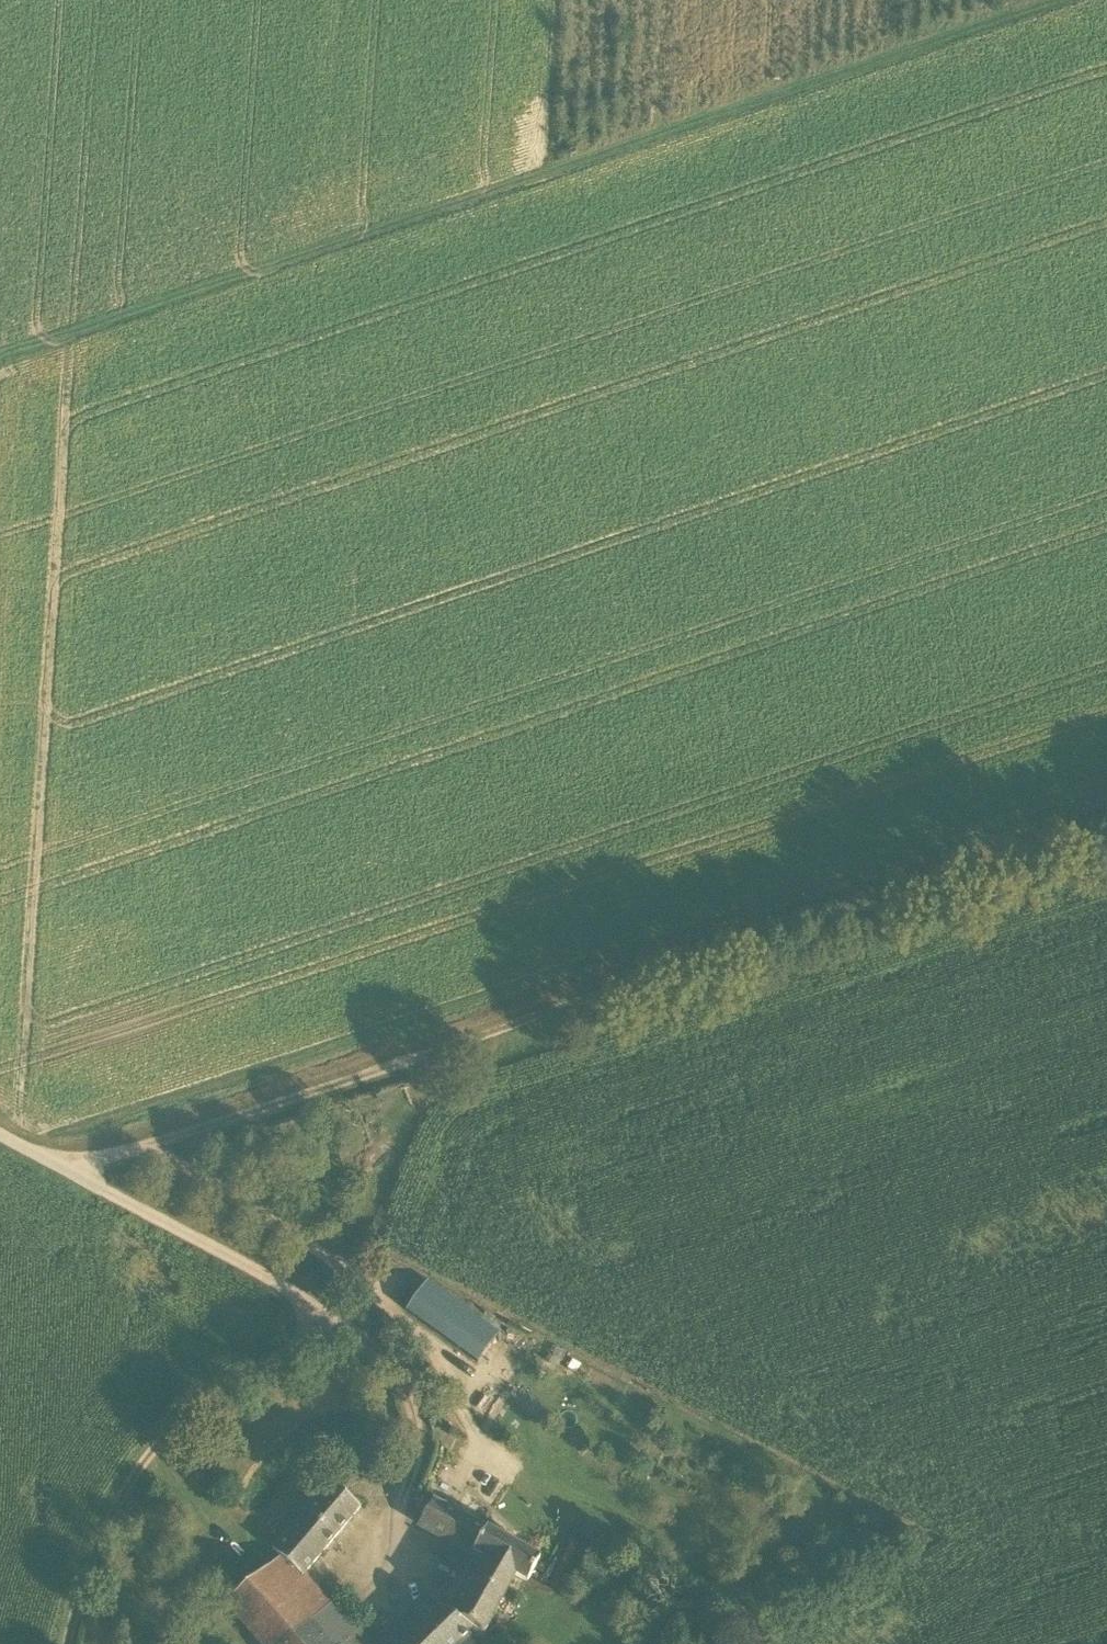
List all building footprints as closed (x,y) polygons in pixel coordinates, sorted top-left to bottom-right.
[(406,1310),(478,1363),(499,1333),(428,1281),(406,1310)] [(361,1507),(331,1482),(330,1482),(273,1549),(302,1576),(361,1507)] [(472,1552),(485,1529),(433,1500),(419,1523),(472,1552)] [(478,1555),(515,1575),(527,1582),(540,1560),(485,1529),(472,1552),(478,1555)] [(515,1575),(478,1555),(448,1613),(447,1614),(485,1635),(515,1575)] [(271,1568),(269,1566),(223,1606),(225,1609),(227,1607),(259,1643),(286,1643),(312,1621),(268,1571),(271,1568)] [(286,1643),(373,1643),(360,1629),(356,1633),(331,1605),(332,1604),(332,1603),(312,1621),(286,1643)] [(400,1643),(483,1643),(485,1635),(447,1614),(448,1613),(438,1607),(437,1609),(400,1643)]
